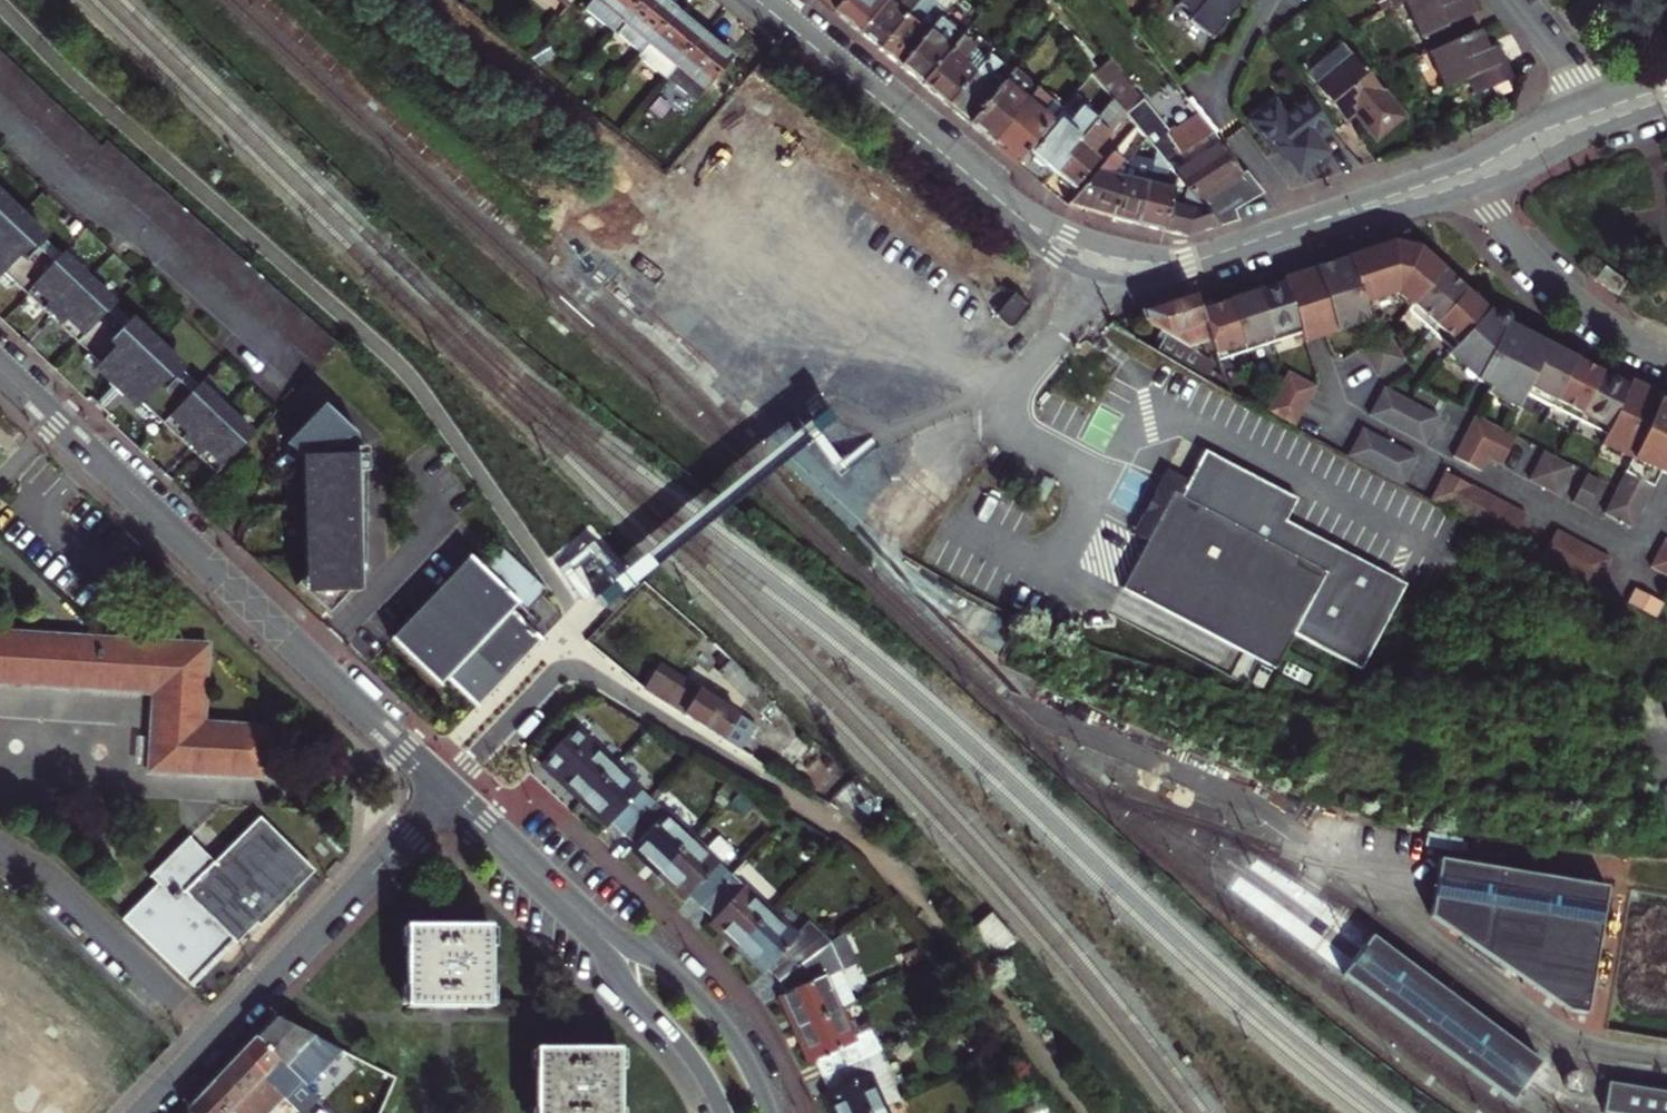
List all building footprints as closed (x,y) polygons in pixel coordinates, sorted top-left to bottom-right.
[(622,20),(639,0),(594,0),(584,12),(606,31),(618,17),(622,20)] [(639,57),(678,10),(666,0),(639,0),(622,20),(611,34),(639,57)] [(834,11),(844,0),(821,0),(834,11)] [(860,32),(886,0),(844,0),(834,11),(860,32)] [(860,32),(880,48),(916,5),(920,0),(886,0),(860,32)] [(1213,40),(1244,1),(1243,0),(1181,0),(1178,4),(1193,16),(1189,21),(1213,40)] [(1470,35),(1463,21),(1486,11),(1481,0),(1407,0),(1406,1),(1424,40),(1426,39),(1432,53),(1470,35)] [(916,5),(880,48),(902,66),(941,18),(946,12),(933,1),(925,12),(916,5)] [(678,10),(639,57),(666,80),(669,77),(706,33),(678,10)] [(618,17),(606,31),(611,34),(622,20),(618,17)] [(963,35),(941,18),(902,66),(923,84),(963,35)] [(963,35),(923,84),(949,105),(984,63),(967,49),(977,38),(967,30),(963,35)] [(1482,30),(1470,35),(1432,53),(1448,89),(1471,79),(1479,96),(1517,79),(1504,50),(1494,55),(1482,30)] [(736,57),(706,33),(669,77),(699,102),(736,57)] [(1311,76),(1317,84),(1352,55),(1346,47),(1311,76)] [(1405,117),(1352,55),(1317,84),(1347,120),(1357,112),(1379,138),(1405,117)] [(984,63),(949,105),(971,123),(1008,80),(992,67),(996,63),(989,57),(984,63)] [(0,58),(0,95),(74,163),(92,146),(0,58)] [(1222,227),(1241,221),(1237,210),(1264,190),(1246,168),(1242,171),(1214,132),(1216,130),(1204,114),(1182,133),(1179,130),(1174,135),(1151,107),(1149,108),(1116,68),(1100,82),(1115,100),(1126,112),(1179,176),(1200,200),(1222,227)] [(1008,80),(971,123),(994,142),(1038,89),(1024,78),(1018,85),(1009,78),(1008,80)] [(1038,89),(994,142),(1019,162),(1055,118),(1043,108),(1051,99),(1038,89)] [(1317,137),(1332,125),(1306,93),(1282,112),(1274,101),(1251,119),(1275,150),(1280,147),(1299,171),(1327,150),(1317,137)] [(1053,171),(1055,172),(1104,114),(1085,98),(1067,113),(1074,119),(1064,131),(1056,125),(1033,153),(1035,155),(1034,161),(1040,166),(1046,165),(1053,171)] [(1104,114),(1055,172),(1059,176),(1058,181),(1068,189),(1076,188),(1098,161),(1094,152),(1126,112),(1115,100),(1104,114)] [(1071,204),(1114,216),(1124,175),(1113,172),(1128,154),(1119,146),(1071,204)] [(1114,216),(1141,223),(1150,182),(1124,175),(1114,216)] [(1141,223),(1166,229),(1174,199),(1176,188),(1150,182),(1141,223)] [(3,284),(9,289),(13,285),(35,306),(41,311),(44,308),(61,325),(58,328),(65,334),(86,354),(82,359),(87,364),(110,386),(131,406),(147,420),(151,416),(172,435),(179,442),(182,439),(199,455),(196,458),(202,464),(210,471),(215,476),(252,436),(199,386),(197,387),(190,395),(174,381),(182,373),(183,371),(130,321),(129,322),(121,330),(105,315),(113,307),(114,306),(62,256),(61,258),(53,266),(37,250),(45,242),(46,241),(0,197),(0,281),(3,284)] [(1174,199),(1166,229),(1192,236),(1222,227),(1200,200),(1194,205),(1174,199)] [(1396,240),(1396,242),(1415,246),(1416,242),(1402,239),(1397,238),(1396,240)] [(61,258),(45,242),(37,250),(53,266),(61,258)] [(1393,242),(1314,268),(1334,331),(1368,320),(1362,303),(1396,292),(1410,306),(1444,270),(1419,247),(1415,246),(1396,242),(1393,242)] [(1616,293),(1625,280),(1604,265),(1595,278),(1616,293)] [(1303,342),(1334,331),(1314,268),(1282,279),(1284,285),(1301,334),(1303,342)] [(1465,290),(1444,270),(1410,306),(1408,309),(1429,329),(1465,290)] [(1284,285),(1257,294),(1273,343),(1301,334),(1284,285)] [(1487,310),(1465,290),(1429,329),(1451,349),(1487,310)] [(1221,361),(1205,311),(1203,305),(1199,293),(1144,312),(1148,322),(1163,331),(1160,337),(1165,341),(1158,352),(1232,395),(1221,361)] [(1257,294),(1229,303),(1245,353),(1273,343),(1257,294)] [(1014,330),(1032,309),(1016,296),(997,316),(1014,330)] [(1245,353),(1229,303),(1205,311),(1221,361),(1245,353)] [(129,322),(113,307),(105,315),(121,330),(129,322)] [(1525,392),(1549,346),(1506,324),(1506,320),(1506,318),(1503,316),(1499,314),(1496,314),(1494,316),(1487,310),(1451,349),(1448,353),(1477,380),(1488,386),(1485,390),(1517,408),(1525,392)] [(1358,350),(1382,387),(1408,370),(1384,333),(1358,350)] [(1552,406),(1575,360),(1549,346),(1525,392),(1552,406)] [(1577,420),(1601,374),(1575,360),(1552,406),(1577,420)] [(1286,371),(1264,412),(1293,427),(1315,387),(1286,371)] [(197,387),(182,373),(174,381),(190,395),(197,387)] [(1604,434),(1626,387),(1601,374),(1577,420),(1604,434)] [(1599,444),(1629,460),(1599,515),(1629,530),(1659,472),(1662,474),(1666,463),(1666,407),(1658,402),(1661,396),(1629,381),(1626,387),(1604,434),(1599,444)] [(1410,402),(1382,387),(1368,413),(1422,443),(1437,416),(1410,402)] [(305,578),(296,586),(329,617),(349,595),(360,595),(360,582),(359,566),(369,567),(366,466),(367,466),(366,450),(356,450),(355,437),(324,406),(286,446),(302,461),(305,578)] [(1451,456),(1481,471),(1488,456),(1502,429),(1473,414),(1451,456)] [(1360,427),(1346,456),(1401,485),(1415,457),(1360,427)] [(1502,463),(1517,437),(1505,431),(1502,429),(1488,456),(1502,463)] [(1144,539),(1120,585),(1273,665),(1290,632),(1363,671),(1408,585),(1402,582),(1288,522),(1291,516),(1301,499),(1203,448),(1187,479),(1183,487),(1179,493),(1171,489),(1155,519),(1144,539)] [(1557,458),(1543,450),(1529,478),(1543,486),(1557,458)] [(1572,466),(1557,458),(1543,486),(1557,493),(1572,466)] [(1171,489),(1179,493),(1183,487),(1187,479),(1170,471),(1136,535),(1144,539),(1155,519),(1171,489)] [(1478,526),(1508,542),(1524,514),(1473,486),(1443,471),(1429,499),(1478,526)] [(1598,479),(1585,472),(1569,500),(1583,507),(1598,479)] [(1539,558),(1597,589),(1613,561),(1554,530),(1539,558)] [(1666,560),(1666,541),(1663,539),(1655,553),(1666,560)] [(1655,553),(1649,567),(1666,577),(1666,560),(1655,553)] [(469,560),(391,643),(440,687),(446,680),(478,710),(540,640),(510,611),(516,604),(469,560)] [(1661,604),(1636,591),(1633,589),(1625,604),(1653,619),(1661,604)] [(155,698),(153,774),(273,781),(275,730),(208,726),(210,648),(115,640),(116,633),(91,631),(91,638),(0,630),(0,683),(155,698)] [(656,673),(646,691),(686,716),(726,740),(740,716),(679,679),(676,685),(656,673)] [(567,787),(581,801),(615,764),(577,728),(548,758),(561,771),(556,777),(567,787)] [(615,764),(581,801),(598,817),(608,826),(614,820),(627,832),(655,802),(615,764)] [(693,839),(655,802),(627,832),(639,844),(633,850),(648,864),(660,875),(693,839)] [(261,824),(217,866),(186,837),(146,877),(158,889),(124,923),(188,984),(230,942),(233,945),(306,872),(261,824)] [(693,839),(660,875),(677,892),(685,899),(691,893),(702,904),(730,874),(719,864),(731,851),(719,839),(707,852),(693,839)] [(1429,915),(1568,1011),(1586,1013),(1607,885),(1439,854),(1435,877),(1432,895),(1429,915)] [(769,911),(730,874),(702,904),(715,915),(710,921),(721,932),(736,946),(769,911)] [(762,970),(767,965),(779,976),(830,941),(811,922),(796,938),(769,911),(736,946),(753,961),(762,970)] [(456,927),(405,928),(404,1010),(489,1011),(490,926),(456,927)] [(1540,1062),(1371,937),(1357,956),(1342,975),(1511,1102),(1526,1082),(1540,1062)] [(830,941),(779,976),(786,992),(778,996),(783,1007),(793,1028),(838,1008),(851,1003),(834,967),(840,964),(830,941)] [(230,942),(188,984),(191,987),(205,973),(233,945),(230,942)] [(838,1008),(793,1028),(799,1042),(809,1061),(817,1057),(824,1073),(881,1046),(874,1031),(853,1041),(838,1008)] [(339,1054),(273,1018),(263,1029),(255,1037),(302,1084),(306,1088),(339,1054)] [(50,1099),(39,1090),(58,1069),(24,1037),(11,1051),(31,1070),(11,1092),(34,1112),(65,1112),(98,1078),(82,1064),(50,1099)] [(302,1084),(255,1037),(248,1045),(238,1055),(276,1093),(290,1108),(291,1108),(298,1101),(292,1094),(302,1084)] [(824,1073),(831,1089),(823,1092),(830,1107),(833,1112),(868,1112),(884,1106),(867,1070),(888,1060),(881,1046),(824,1073)] [(534,1049),(534,1112),(618,1112),(619,1052),(575,1051),(534,1049)] [(238,1055),(220,1074),(201,1094),(221,1112),(258,1112),(276,1093),(238,1055)] [(888,1060),(867,1070),(884,1106),(905,1096),(888,1060)] [(1606,1079),(1600,1109),(1622,1112),(1666,1112),(1666,1090),(1606,1079)] [(302,1084),(292,1094),(298,1101),(291,1108),(296,1112),(306,1112),(318,1100),(306,1088),(302,1084)] [(184,1111),(186,1112),(221,1112),(201,1094),(194,1101),(184,1111)]
